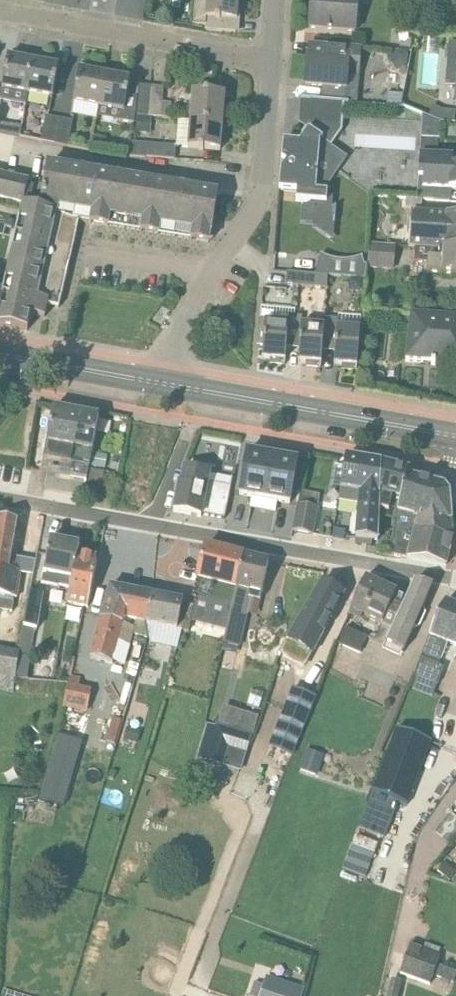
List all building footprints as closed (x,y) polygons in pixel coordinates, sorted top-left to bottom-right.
[(239,0),(194,0),(192,24),(205,25),(205,30),(236,33),(239,0)] [(309,28),(357,32),(358,0),(311,0),(309,28)] [(455,88),(455,81),(455,44),(449,43),(445,87),(455,88)] [(307,55),(304,86),(323,88),(322,101),(322,103),(346,105),(346,103),(357,104),(362,48),(320,44),(319,56),(307,55)] [(2,89),(6,90),(29,95),(35,62),(8,57),(2,89)] [(423,61),(420,82),(432,84),(434,72),(432,71),(433,63),(423,61)] [(35,62),(29,95),(53,99),(59,67),(35,62)] [(73,102),(74,102),(72,114),(96,119),(105,75),(79,71),(73,102)] [(105,75),(96,119),(97,119),(97,118),(133,124),(135,115),(151,116),(153,87),(129,85),(130,80),(105,75)] [(161,117),(162,108),(164,88),(153,87),(151,116),(161,117)] [(193,93),(190,121),(222,124),(225,96),(208,94),(208,93),(204,92),(204,94),(193,93)] [(283,142),(279,190),(297,192),(296,201),(311,202),(310,205),(309,205),(302,208),(301,223),(335,226),(336,207),(332,204),(333,196),(328,193),(329,182),(342,164),(319,148),(321,141),(327,146),(331,148),(333,145),(337,141),(340,137),(342,135),(342,132),(343,123),(346,105),(322,103),(322,101),(299,99),(299,101),(310,102),(308,125),(296,143),(283,142)] [(441,110),(434,106),(429,116),(441,121),(448,122),(455,123),(455,112),(445,111),(441,110)] [(440,123),(423,115),(421,138),(440,139),(440,123)] [(55,144),(60,119),(47,116),(42,141),(55,144)] [(60,119),(55,144),(68,146),(73,121),(60,119)] [(204,149),(220,150),(222,124),(190,121),(188,148),(196,148),(196,150),(203,151),(204,149)] [(96,146),(106,147),(108,137),(97,135),(96,146)] [(132,142),(131,157),(145,158),(146,157),(175,159),(176,147),(147,145),(147,144),(132,142)] [(453,165),(453,157),(421,155),(420,172),(426,172),(425,187),(455,189),(455,166),(453,165)] [(3,290),(0,304),(0,327),(28,331),(31,315),(45,317),(48,301),(60,304),(79,221),(87,172),(48,165),(45,186),(0,176),(0,200),(23,205),(4,290),(3,290)] [(117,177),(87,172),(79,221),(91,224),(93,214),(110,217),(117,177)] [(110,217),(141,222),(148,182),(117,177),(110,217)] [(141,222),(176,228),(183,188),(148,182),(141,222)] [(211,234),(211,233),(218,194),(183,188),(176,228),(211,234)] [(455,251),(455,217),(411,214),(409,249),(415,249),(455,251)] [(394,271),(396,247),(369,245),(367,268),(394,271)] [(455,276),(455,251),(415,249),(414,263),(427,264),(427,274),(455,276)] [(321,256),(329,259),(324,276),(328,276),(365,279),(366,265),(365,265),(362,257),(352,260),(341,260),(331,258),(321,254),(321,256)] [(314,287),(315,275),(287,273),(286,285),(298,286),(314,287)] [(328,276),(324,276),(315,275),(314,287),(327,288),(328,276)] [(321,368),(323,347),(324,327),(302,325),(302,317),(289,316),(288,324),(287,344),(296,345),(299,348),(298,361),(307,362),(307,367),(321,368)] [(411,316),(406,362),(431,364),(431,366),(435,366),(435,364),(455,366),(455,320),(411,316)] [(324,327),(323,347),(332,348),(335,351),(334,364),(343,365),(343,370),(357,371),(360,329),(337,328),(338,320),(325,319),(324,327)] [(288,324),(260,321),(259,338),(261,338),(260,345),(263,345),(262,358),(271,359),(271,364),(285,365),(287,344),(288,324)] [(72,463),(79,413),(53,409),(44,458),(72,463)] [(99,417),(79,413),(72,463),(89,466),(99,417)] [(265,500),(272,457),(247,452),(240,496),(265,500)] [(272,457),(265,500),(290,504),(297,461),(272,457)] [(340,490),(359,493),(359,492),(383,496),(382,514),(396,518),(399,508),(408,477),(410,472),(382,464),(382,463),(346,457),(340,490)] [(72,463),(71,471),(88,474),(89,469),(89,466),(72,463)] [(71,471),(49,467),(45,490),(66,495),(71,471)] [(105,472),(89,469),(88,474),(84,494),(100,497),(105,472)] [(210,474),(185,469),(182,484),(182,485),(179,484),(173,512),(201,517),(202,515),(225,519),(233,478),(232,478),(230,487),(208,483),(210,474)] [(71,471),(66,495),(83,498),(88,474),(71,471)] [(453,539),(450,507),(449,493),(444,487),(408,477),(399,508),(396,518),(398,518),(394,540),(391,551),(391,556),(446,566),(453,539)] [(378,542),(381,522),(382,514),(383,496),(359,492),(359,493),(357,520),(355,540),(360,540),(361,543),(373,545),(373,541),(378,542)] [(298,504),(293,531),(313,535),(318,507),(298,504)] [(17,598),(22,573),(33,575),(35,563),(11,558),(17,522),(0,519),(0,596),(17,598)] [(394,540),(381,536),(378,542),(379,549),(391,551),(394,540)] [(40,583),(70,589),(78,555),(77,555),(80,545),(78,545),(52,540),(51,539),(40,583)] [(193,597),(231,606),(235,607),(246,557),(205,546),(193,597)] [(67,605),(84,608),(97,560),(78,555),(70,589),(67,605)] [(246,557),(235,607),(231,606),(223,643),(241,647),(252,599),(260,601),(269,563),(246,557)] [(390,629),(405,601),(396,596),(397,593),(366,579),(350,611),(390,629)] [(404,651),(418,619),(433,586),(431,585),(414,582),(406,601),(405,601),(390,629),(392,630),(386,643),(404,651)] [(303,613),(288,638),(307,650),(325,622),(341,592),(323,584),(306,614),(303,613)] [(134,635),(147,639),(145,623),(142,622),(149,595),(110,588),(91,658),(122,667),(121,672),(136,677),(148,643),(132,639),(134,635)] [(38,630),(44,596),(28,593),(23,628),(34,630),(38,630)] [(189,632),(194,606),(183,604),(183,602),(149,595),(142,622),(145,623),(189,632)] [(437,685),(444,667),(439,665),(446,643),(455,647),(455,607),(445,603),(430,636),(414,676),(437,685)] [(34,630),(23,628),(19,652),(16,679),(27,679),(31,658),(30,657),(34,630)] [(360,654),(367,637),(346,628),(339,645),(360,654)] [(19,652),(0,649),(0,690),(13,692),(16,679),(19,652)] [(79,671),(71,669),(64,707),(86,711),(91,691),(76,688),(79,671)] [(291,753),(312,701),(290,692),(269,744),(291,753)] [(259,718),(223,707),(217,728),(252,739),(259,718)] [(217,728),(207,725),(198,758),(224,766),(229,750),(247,755),(252,739),(217,728)] [(431,743),(397,730),(374,793),(407,806),(431,743)] [(317,775),(322,758),(306,752),(300,770),(317,775)] [(374,855),(352,847),(344,869),(365,877),(374,855)] [(399,974),(430,985),(433,975),(454,983),(455,975),(455,971),(437,964),(440,955),(410,945),(399,974)] [(402,981),(392,979),(388,995),(398,995),(402,981)]
